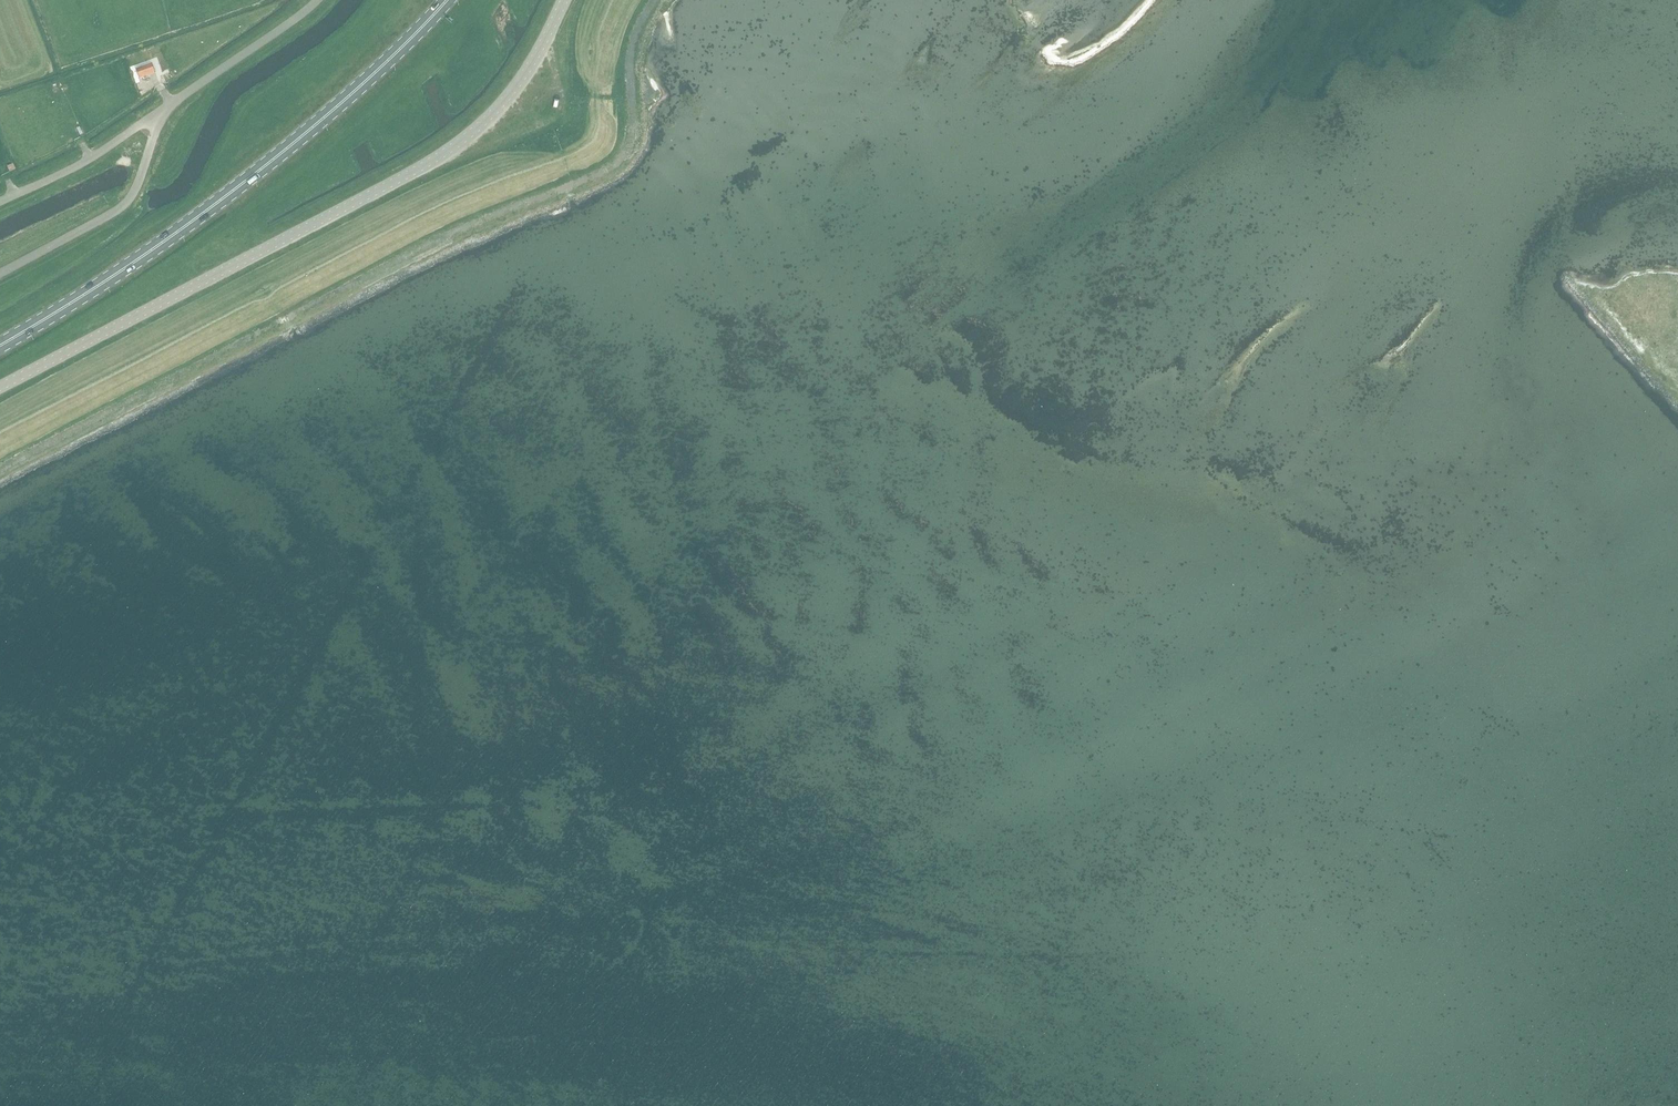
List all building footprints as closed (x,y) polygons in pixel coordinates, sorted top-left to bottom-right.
[(158,46),(151,49),(154,55),(161,52),(158,46)] [(148,51),(134,56),(136,63),(151,58),(148,51)] [(161,52),(154,55),(160,68),(167,65),(161,52)] [(120,62),(113,64),(115,71),(122,69),(120,62)]
